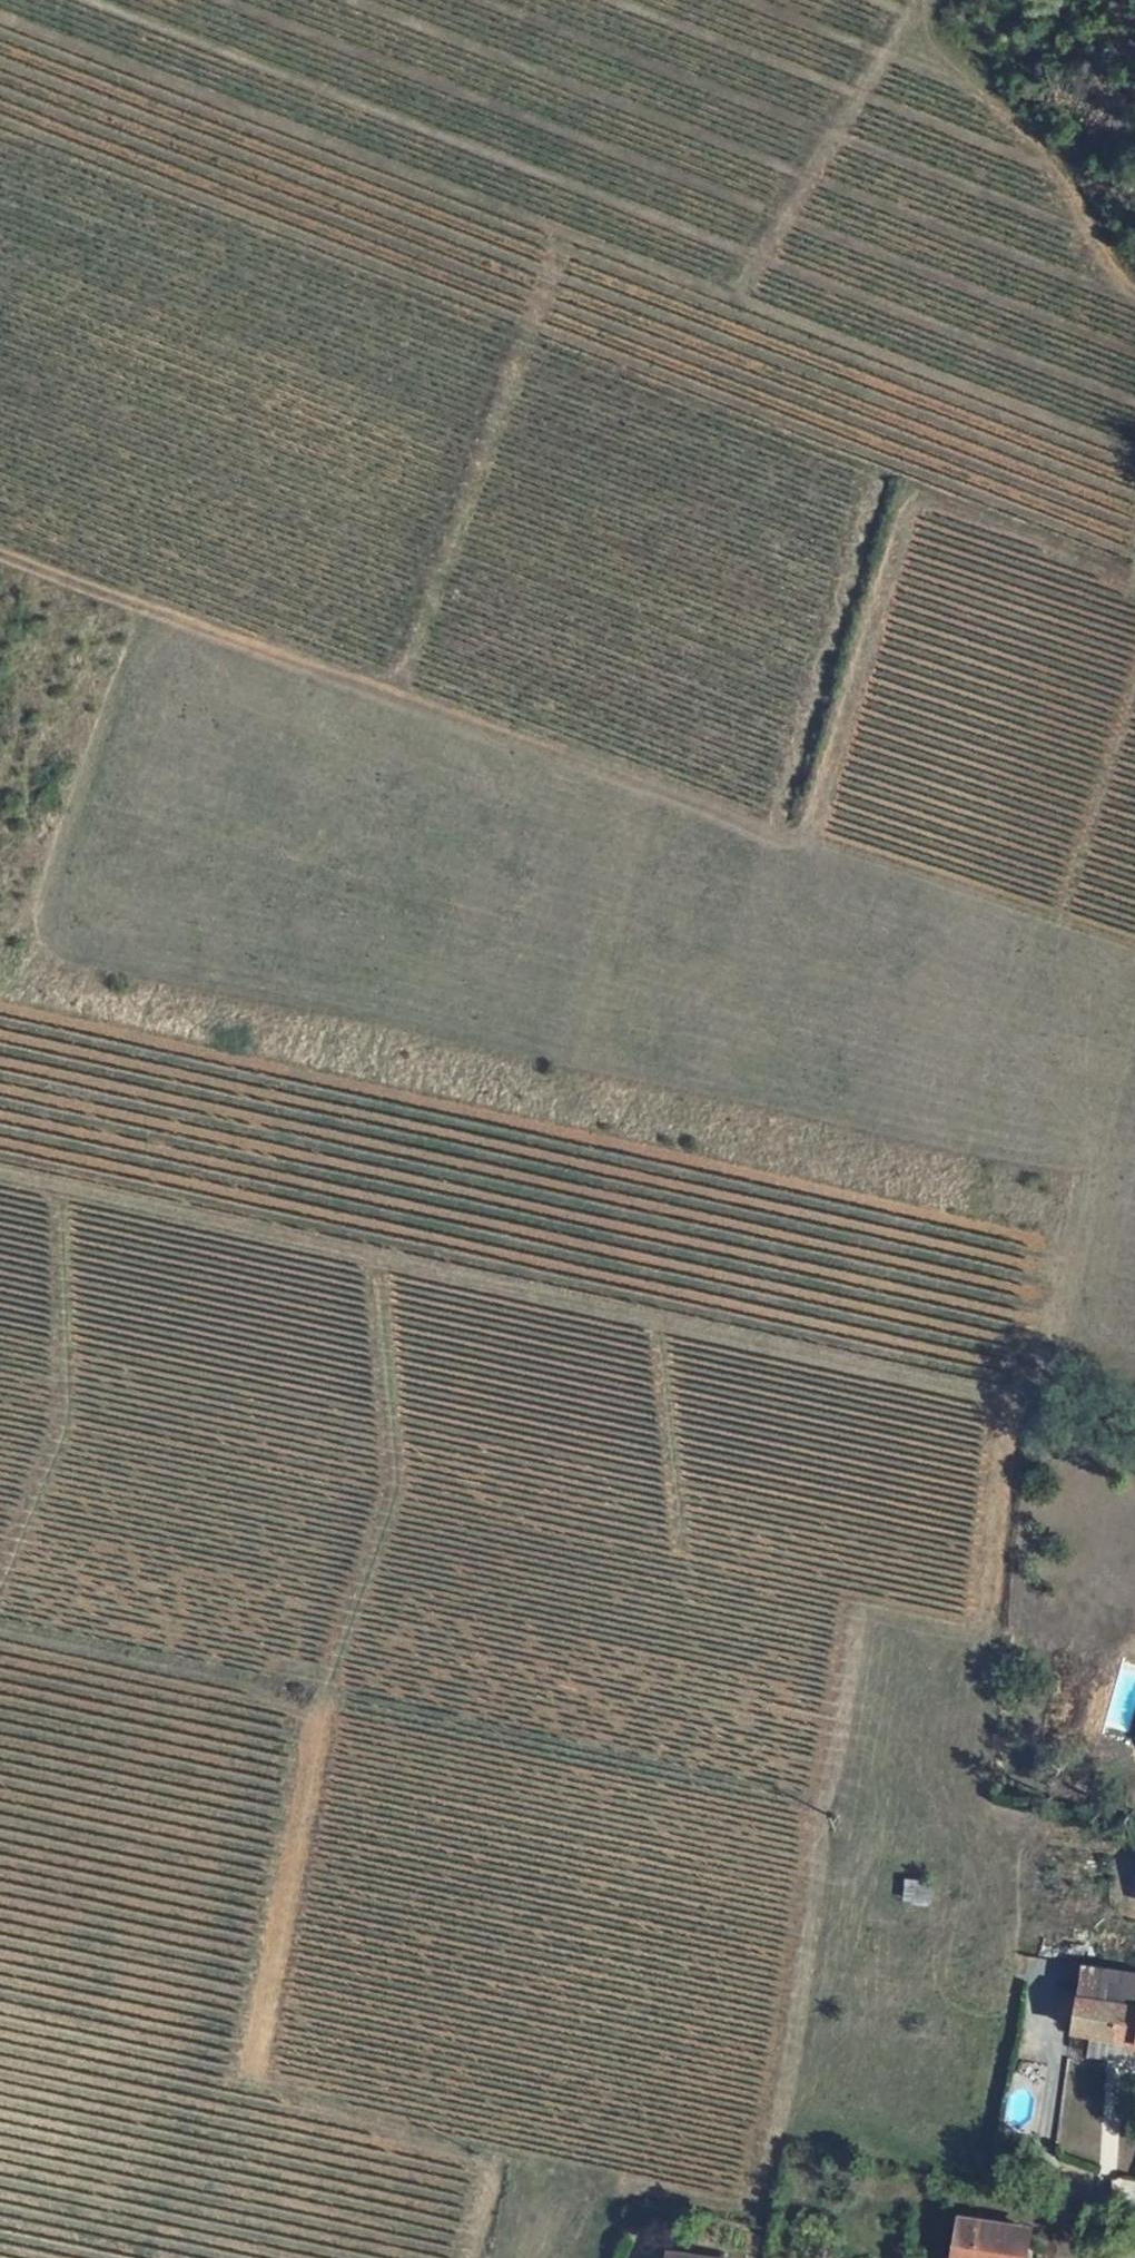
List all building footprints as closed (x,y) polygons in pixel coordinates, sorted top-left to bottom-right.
[(1089,1944),(1075,2016),(1134,2028),(1134,1952),(1089,1944)] [(952,2202),(943,2257),(1016,2257),(1022,2217),(952,2202)] [(657,2223),(652,2257),(717,2257),(722,2233),(657,2223)]
